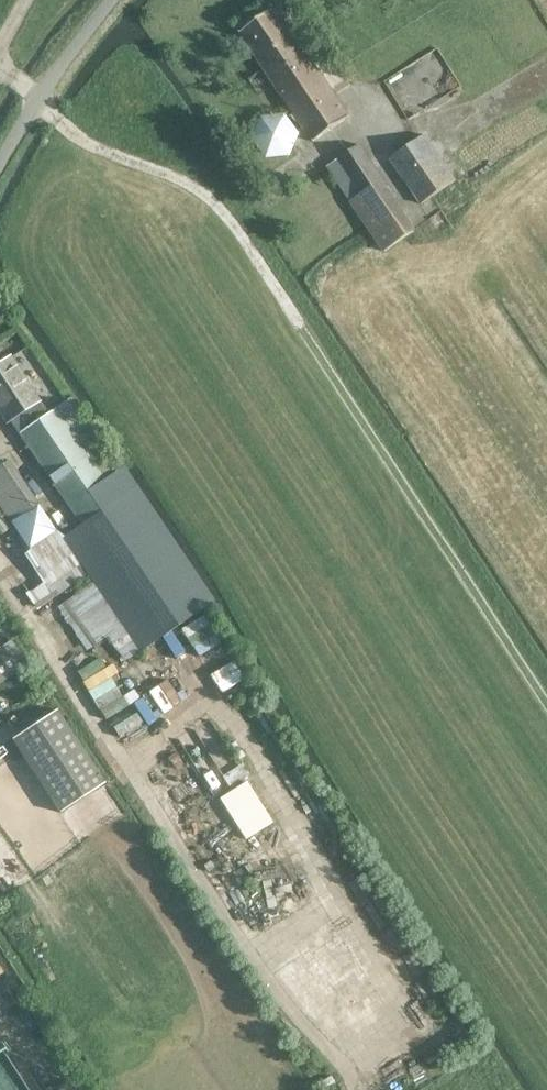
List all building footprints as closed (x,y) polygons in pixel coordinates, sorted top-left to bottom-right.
[(313,142),(348,118),(275,10),(239,34),(313,142)] [(437,55),(384,82),(401,115),(454,87),(437,55)] [(284,117),(262,118),(252,140),(266,159),(291,157),(299,135),(284,117)] [(424,139),(410,148),(390,162),(420,206),(454,183),(424,139)] [(359,147),(357,149),(326,169),(383,254),(413,234),(384,191),(387,189),(359,147)] [(10,358),(0,364),(0,417),(5,424),(9,422),(17,434),(18,434),(81,525),(62,538),(57,529),(27,549),(41,570),(37,573),(47,586),(80,563),(140,652),(213,603),(122,468),(103,481),(54,409),(47,414),(10,358)] [(90,654),(71,666),(85,687),(104,675),(90,654)] [(12,677),(0,658),(0,685),(12,677)] [(177,679),(152,689),(156,699),(181,689),(177,679)] [(96,713),(117,706),(109,684),(88,691),(96,713)] [(14,709),(4,694),(0,697),(0,719),(14,709)] [(56,712),(12,742),(61,816),(105,787),(56,712)] [(210,724),(197,731),(218,770),(230,763),(210,724)] [(200,750),(191,757),(209,781),(218,774),(200,750)] [(225,790),(246,780),(241,768),(219,777),(225,790)] [(338,964),(357,946),(349,937),(330,955),(338,964)] [(429,1049),(426,1012),(406,1014),(410,1051),(429,1049)] [(4,1039),(38,1089),(64,1089),(22,1027),(4,1039)] [(0,1048),(0,1089),(26,1089),(0,1048)] [(382,1083),(407,1058),(399,1049),(374,1074),(382,1083)]
